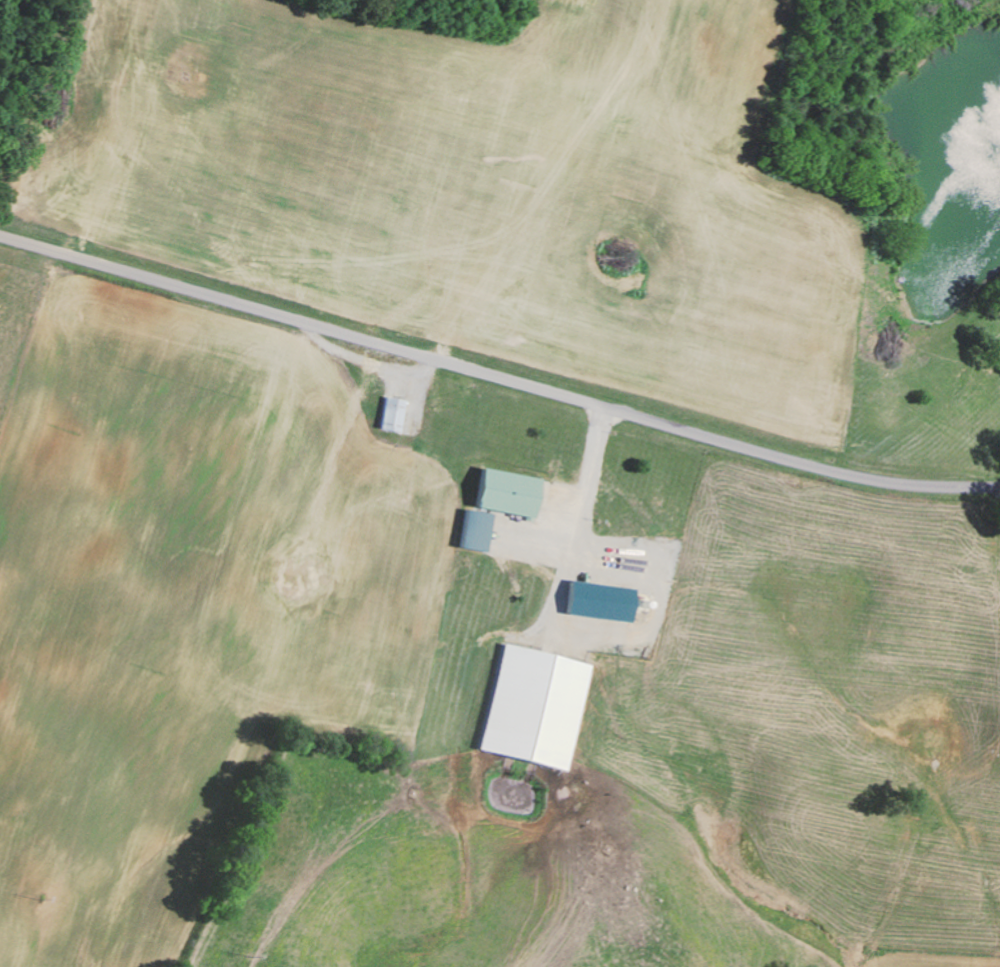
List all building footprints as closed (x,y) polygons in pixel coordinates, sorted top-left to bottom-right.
[(401,431),(407,399),(387,395),(381,428),(401,431)] [(475,506),(533,517),(540,477),(482,467),(475,506)] [(491,513),(468,508),(459,546),(483,551),(491,513)] [(634,586),(570,580),(567,614),(631,620),(634,586)]
